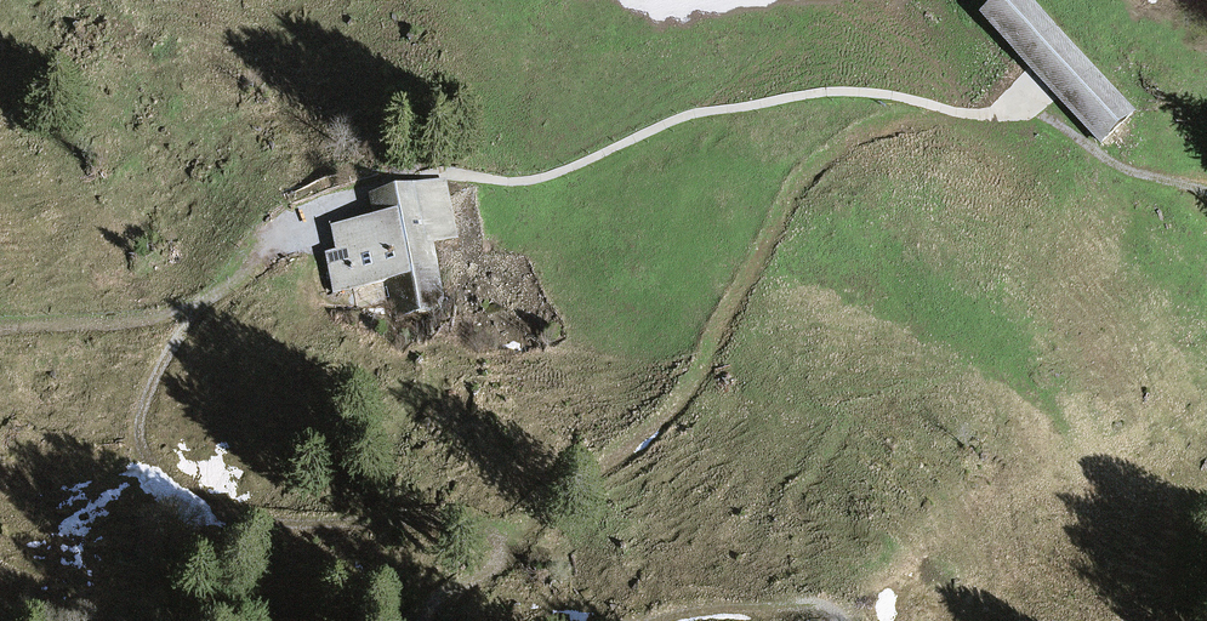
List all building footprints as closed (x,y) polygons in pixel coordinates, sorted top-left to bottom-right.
[(984,16),(1099,147),(1132,118),(1029,0),(1002,0),(984,16)] [(431,244),(457,239),(446,185),(373,200),(377,222),(382,247),(339,256),(328,258),(336,293),(389,282),(397,317),(444,307),(431,244)] [(334,231),(339,256),(382,247),(377,222),(334,231)]
